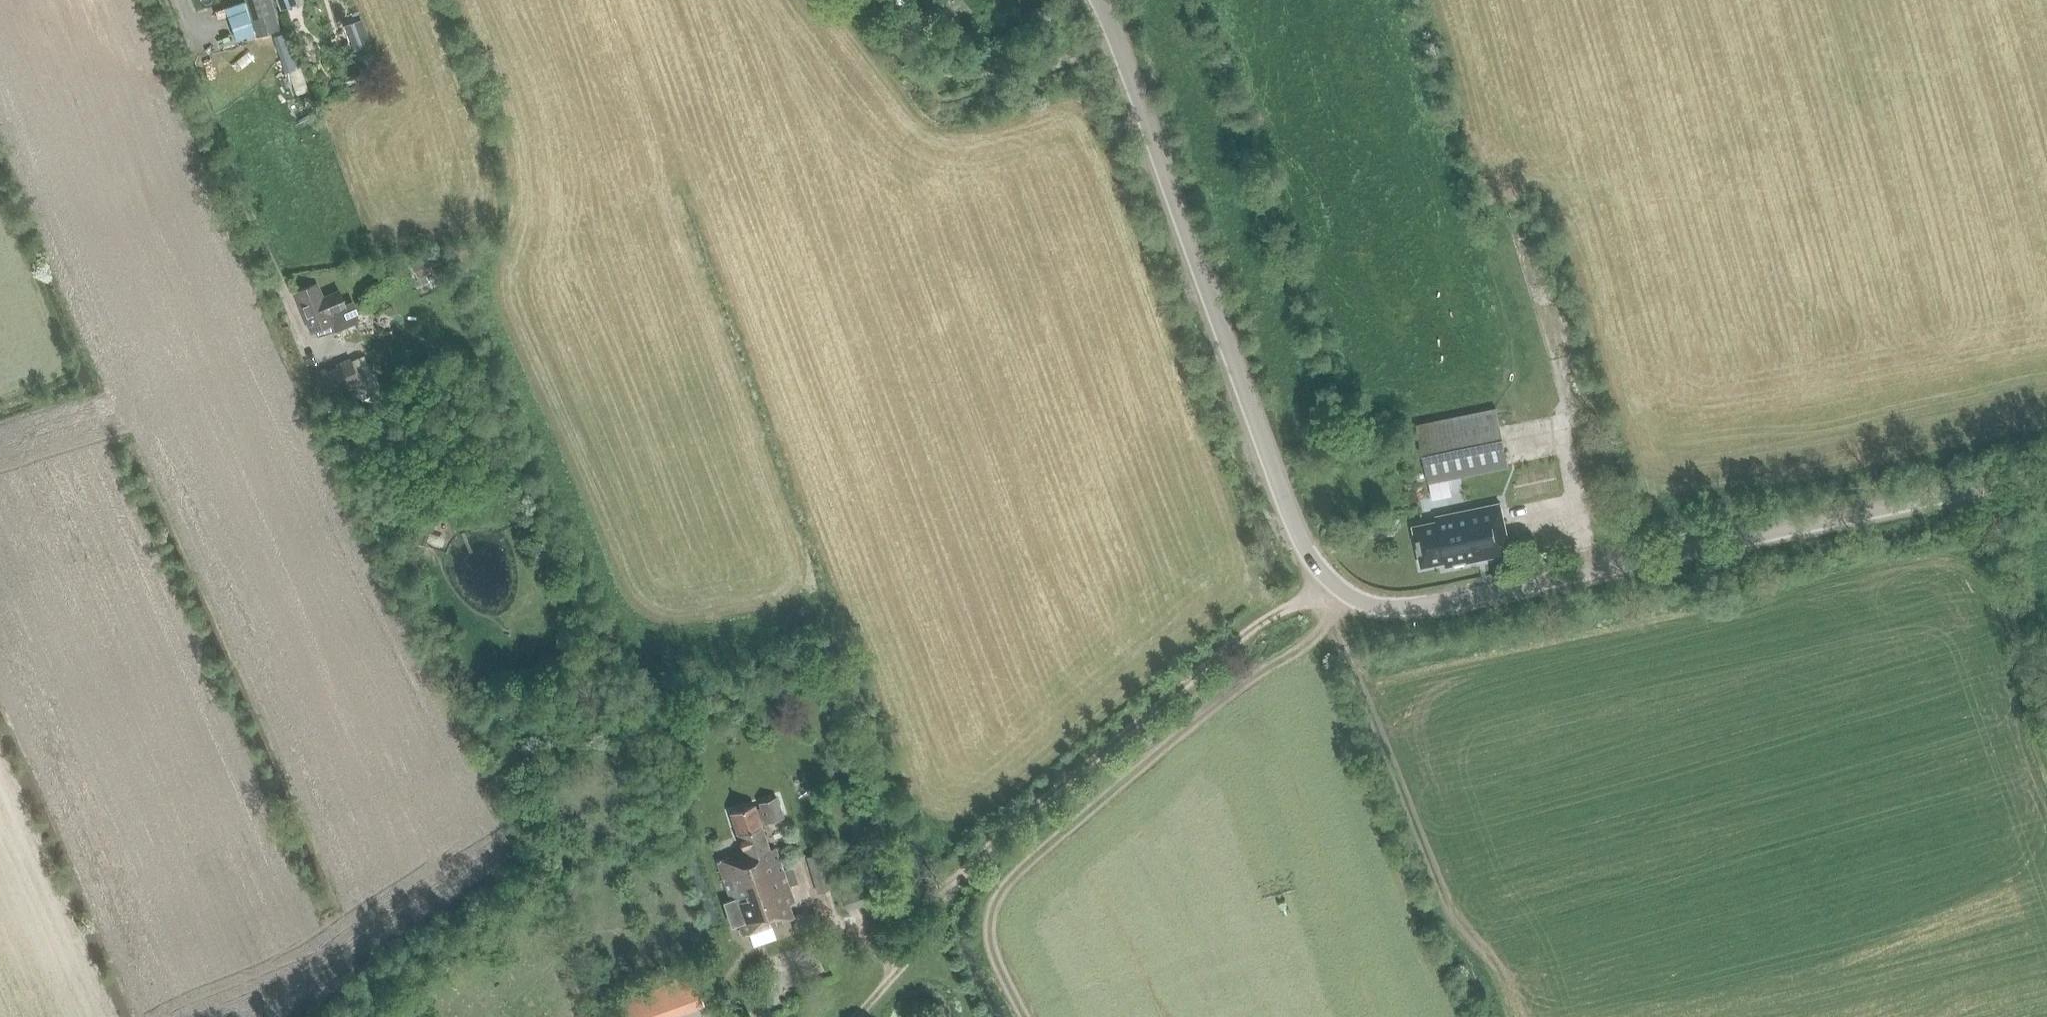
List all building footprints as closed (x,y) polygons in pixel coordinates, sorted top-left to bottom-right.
[(271,0),(244,0),(254,36),(279,29),(271,0)] [(297,0),(276,0),(280,11),(298,5),(297,0)] [(855,12),(873,0),(847,0),(855,12)] [(369,45),(360,20),(343,26),(352,51),(369,45)] [(288,30),(275,35),(288,72),(301,67),(288,30)] [(431,270),(425,258),(410,265),(416,277),(431,270)] [(314,331),(316,337),(334,331),(355,323),(358,313),(352,300),(345,303),(340,291),(323,298),(317,283),(294,293),(311,332),(314,331)] [(348,403),(343,391),(360,384),(349,357),(309,373),(325,412),(348,403)] [(1508,467),(1496,407),(1416,424),(1428,484),(1508,467)] [(1445,567),(1510,553),(1500,503),(1435,517),(1436,523),(1414,528),(1422,565),(1444,560),(1445,567)] [(431,535),(435,524),(417,519),(410,544),(427,549),(428,543),(426,542),(428,534),(431,535)] [(775,848),(768,851),(752,805),(729,813),(743,854),(715,863),(729,899),(721,902),(730,926),(738,923),(743,936),(799,915),(775,848)] [(823,959),(807,963),(810,978),(826,974),(823,959)] [(684,1012),(703,1005),(692,975),(673,982),(684,1012)]
